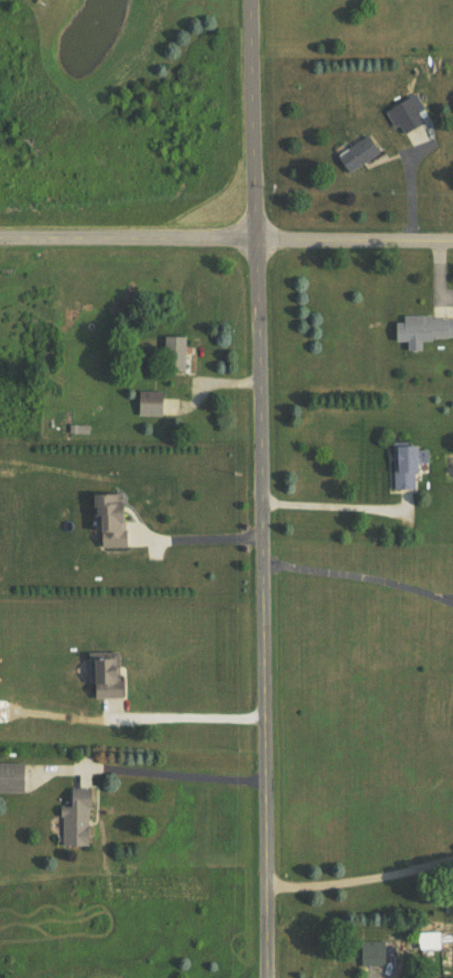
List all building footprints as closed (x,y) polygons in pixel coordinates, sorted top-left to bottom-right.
[(401,137),(425,124),(411,98),(387,110),(401,137)] [(382,152),(369,134),(338,157),(350,174),(382,152)] [(452,319),(400,319),(400,324),(390,324),(391,343),(452,342),(452,330),(452,319)] [(189,337),(166,337),(165,373),(188,373),(189,337)] [(165,416),(165,392),(139,392),(139,416),(165,416)] [(94,509),(101,508),(102,548),(130,547),(129,495),(93,496),(94,509)] [(126,698),(125,653),(92,653),(93,698),(126,698)] [(0,764),(0,793),(26,793),(26,764),(0,764)] [(94,847),(95,789),(66,789),(66,847),(94,847)]
